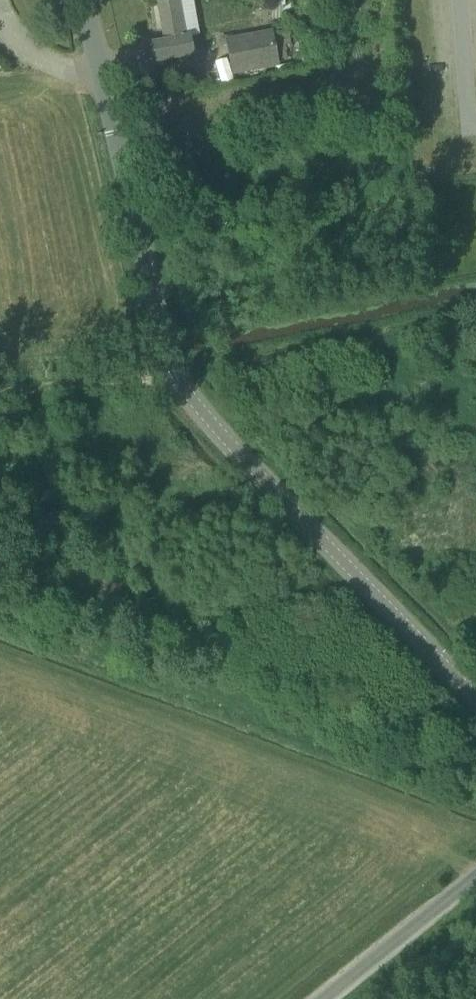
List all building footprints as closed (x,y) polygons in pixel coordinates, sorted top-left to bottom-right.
[(155,63),(193,55),(190,36),(185,37),(178,0),(173,0),(158,3),(165,42),(151,44),(155,63)] [(224,40),(231,77),(278,68),(271,31),(224,40)]
